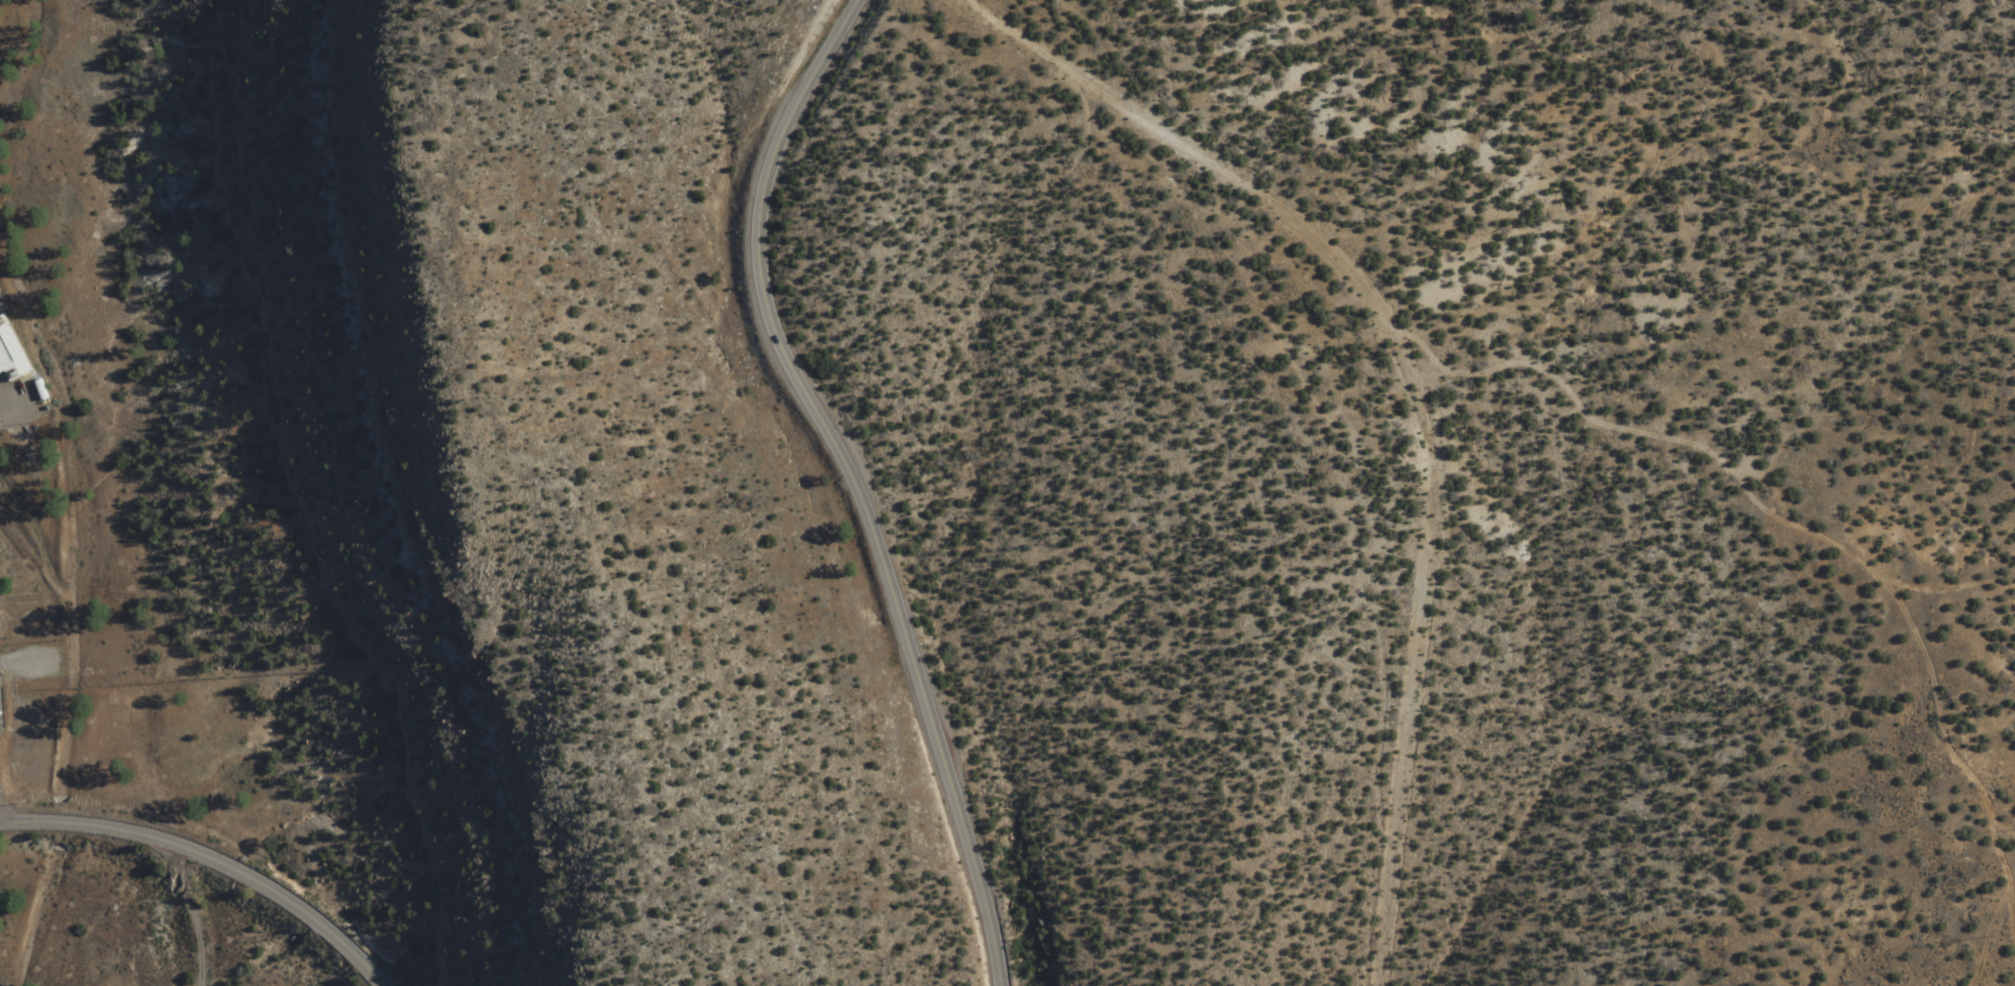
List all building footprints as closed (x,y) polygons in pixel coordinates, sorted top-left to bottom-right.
[(6,373),(0,376),(0,318),(6,315),(34,373),(12,384),(6,373)]
